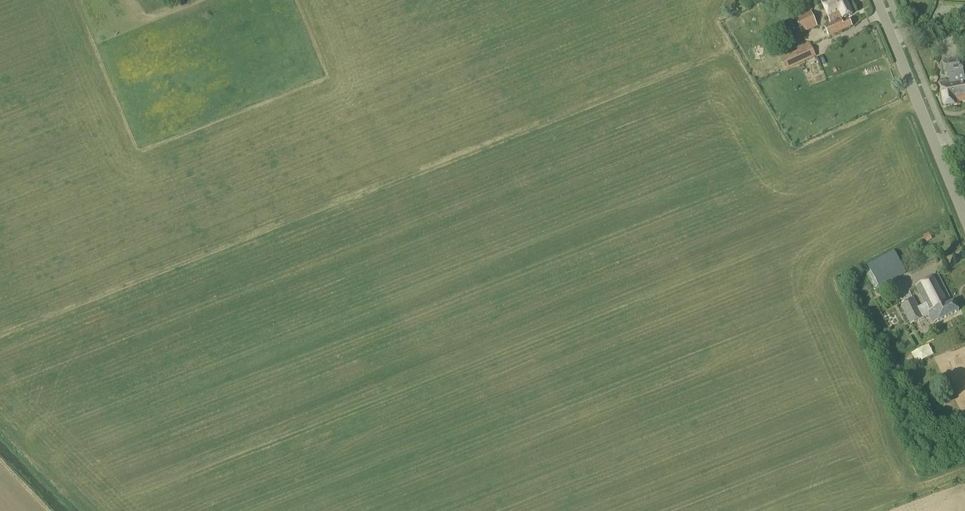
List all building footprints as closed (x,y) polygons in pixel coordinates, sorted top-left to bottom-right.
[(834,21),(835,23),(838,22),(837,19),(842,17),(843,19),(852,15),(846,0),(822,0),(821,1),(831,22),(834,21)] [(802,34),(817,27),(811,12),(795,19),(802,34)] [(842,24),(840,21),(838,22),(835,23),(824,29),(829,39),(852,28),(849,21),(842,24)] [(786,71),(816,57),(809,43),(798,48),(799,50),(780,59),(786,71)] [(961,60),(943,63),(945,75),(951,74),(953,81),(941,83),(945,107),(960,105),(959,102),(964,101),(964,79),(964,80),(961,60)] [(880,288),(906,274),(894,251),(867,266),(880,288)] [(945,265),(939,269),(943,276),(949,272),(945,265)] [(952,303),(938,276),(916,287),(925,305),(918,308),(914,299),(901,305),(911,325),(929,316),(933,324),(959,311),(954,302),(952,303)] [(879,358),(875,350),(870,352),(874,360),(879,358)]
